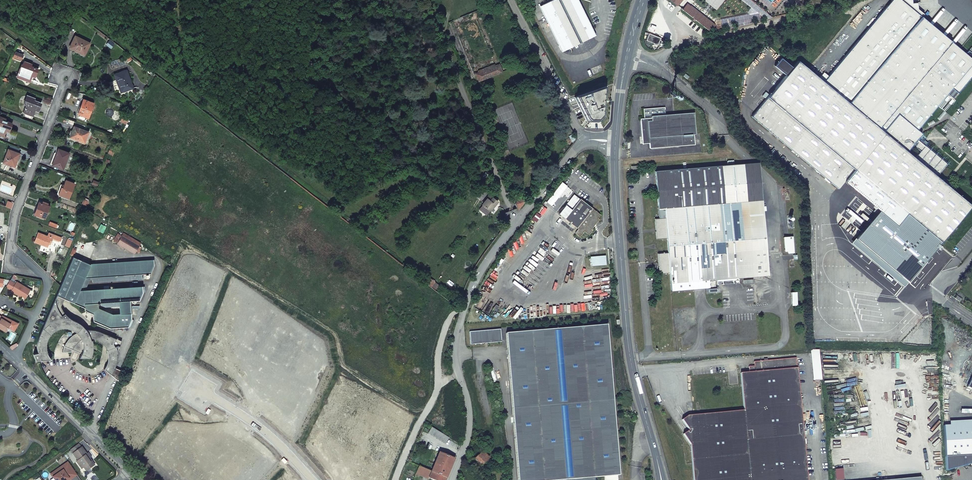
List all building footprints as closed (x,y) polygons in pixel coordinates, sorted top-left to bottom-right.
[(593,36),(591,30),(593,29),(578,0),(553,0),(543,5),(565,50),(593,36)] [(965,214),(971,206),(948,186),(949,184),(949,182),(946,179),(943,179),(942,181),(937,177),(947,164),(925,146),(927,144),(924,142),(927,138),(917,130),(947,94),(952,89),(971,65),(971,54),(969,51),(966,54),(901,0),(892,0),(823,82),(798,60),(792,67),(786,75),(751,116),(838,189),(844,182),(861,196),(878,211),(851,243),(903,287),(965,214)] [(561,52),(565,50),(543,5),(539,7),(561,52)] [(74,36),(69,48),(72,50),(84,55),(89,43),(74,36)] [(111,48),(115,43),(110,39),(106,44),(111,48)] [(23,55),(14,52),(12,57),(20,60),(23,55)] [(786,75),(792,67),(781,58),(774,66),(786,75)] [(35,75),(38,69),(30,66),(31,64),(24,62),(21,70),(19,69),(16,77),(31,82),(34,75),(35,75)] [(477,76),(478,81),(484,78),(501,72),(499,65),(495,67),(494,66),(479,72),(477,76)] [(126,71),(114,75),(116,80),(118,80),(119,83),(122,92),(133,88),(126,71)] [(476,74),(467,77),(470,84),(478,81),(477,76),(476,74)] [(952,89),(947,94),(953,99),(957,93),(952,89)] [(37,108),(38,109),(41,103),(34,100),(34,99),(27,96),(23,104),(26,105),(23,112),(34,116),(37,108)] [(81,104),(79,110),(78,114),(88,117),(93,104),(83,100),(81,104)] [(643,110),(644,119),(651,119),(651,116),(664,115),(664,108),(643,110)] [(685,147),(691,146),(691,144),(695,144),(694,134),(696,134),(694,117),(687,118),(686,113),(664,115),(651,116),(651,119),(644,119),(640,120),(641,138),(643,137),(643,140),(647,142),(649,142),(649,144),(650,149),(682,147),(681,145),(685,144),(685,147)] [(11,125),(12,123),(5,121),(5,119),(0,117),(0,134),(7,137),(9,128),(10,129),(11,125)] [(88,132),(74,127),(72,131),(70,137),(84,143),(88,132)] [(16,160),(18,155),(19,154),(8,150),(3,162),(14,166),(16,160)] [(57,152),(54,158),(52,165),(62,169),(68,153),(57,150),(57,152)] [(743,164),(750,239),(757,238),(758,250),(766,250),(762,201),(759,163),(743,164)] [(750,239),(743,164),(654,171),(658,219),(654,219),(656,240),(666,239),(667,253),(657,254),(659,274),(669,273),(670,283),(671,290),(709,287),(708,280),(753,276),(767,275),(766,250),(758,250),(757,238),(750,239)] [(61,188),(58,194),(68,198),(74,184),(66,181),(63,188),(61,188)] [(498,201),(490,195),(482,205),(483,205),(480,209),(486,215),(489,211),(490,211),(498,201)] [(558,214),(578,230),(575,234),(579,237),(584,232),(589,235),(592,231),(591,230),(599,220),(597,219),(600,215),(574,195),(558,214)] [(526,202),(521,199),(517,200),(515,204),(517,207),(519,210),(526,202)] [(37,207),(35,211),(34,215),(44,219),(49,207),(38,202),(37,207)] [(492,243),(500,232),(497,230),(489,241),(492,243)] [(51,240),(55,241),(58,242),(59,240),(60,241),(62,238),(48,233),(47,235),(38,232),(34,242),(42,245),(47,247),(48,244),(50,245),(51,240)] [(788,253),(792,253),(791,237),(783,237),(784,251),(787,251),(788,253)] [(70,254),(78,257),(82,247),(75,244),(70,254)] [(606,255),(598,255),(598,259),(591,260),(592,267),(607,266),(606,255)] [(109,328),(127,327),(130,318),(130,313),(119,314),(112,314),(98,308),(98,305),(98,304),(99,304),(99,303),(118,302),(129,301),(138,300),(142,292),(141,286),(79,290),(84,278),(91,277),(104,277),(105,277),(109,276),(131,275),(150,273),(153,266),(153,260),(91,264),(90,265),(72,257),(56,296),(64,299),(84,308),(84,310),(92,314),(92,321),(109,328)] [(428,276),(423,281),(431,287),(435,283),(428,276)] [(767,304),(764,278),(753,279),(756,305),(767,304)] [(11,279),(6,288),(11,291),(11,292),(18,296),(19,295),(20,296),(25,299),(30,290),(11,279)] [(60,306),(64,299),(56,296),(39,336),(38,340),(37,344),(37,349),(38,353),(33,354),(35,360),(51,360),(49,357),(48,355),(47,352),(46,349),(46,347),(46,344),(46,342),(47,340),(48,338),(50,335),(52,333),(54,331),(57,330),(60,329),(63,328),(66,328),(69,329),(72,330),(74,331),(76,333),(73,335),(71,337),(68,340),(66,342),(65,345),(63,347),(62,353),(72,352),(73,348),(81,352),(81,355),(79,357),(90,357),(91,351),(92,348),(92,346),(91,340),(90,340),(90,338),(92,339),(94,339),(96,340),(98,341),(100,342),(102,344),(104,345),(105,347),(106,350),(107,353),(108,356),(107,359),(106,364),(106,366),(105,367),(104,369),(110,374),(114,368),(116,363),(116,360),(116,358),(116,354),(116,352),(121,341),(97,331),(94,330),(92,330),(86,330),(84,328),(79,324),(74,321),(70,319),(68,318),(65,315),(64,313),(63,311),(60,306)] [(130,313),(129,301),(118,302),(119,314),(130,313)] [(10,324),(4,320),(1,319),(2,317),(0,316),(0,329),(6,332),(10,324)] [(506,333),(518,479),(594,479),(594,478),(619,476),(607,325),(506,333)] [(469,332),(470,345),(501,342),(500,330),(469,332)] [(819,350),(812,350),(815,381),(822,380),(819,350)] [(803,432),(797,359),(755,362),(755,367),(749,368),(750,373),(741,374),(744,411),(688,416),(682,419),(689,430),(684,434),(691,444),(694,479),(807,479),(803,432)] [(114,368),(110,374),(117,380),(122,371),(114,368)] [(945,471),(971,463),(971,424),(942,426),(944,457),(945,471)] [(446,443),(449,438),(432,428),(429,433),(446,443)] [(71,450),(74,454),(82,448),(79,445),(71,450)] [(87,459),(89,458),(91,457),(88,454),(87,455),(82,448),(74,454),(73,454),(78,461),(77,462),(82,468),(83,467),(86,471),(94,465),(91,461),(89,462),(87,459)] [(472,462),(479,468),(489,458),(482,451),(472,462)] [(446,478),(454,459),(439,453),(431,472),(446,478)] [(68,462),(53,472),(56,475),(53,477),(54,479),(67,479),(68,479),(69,479),(70,479),(77,475),(68,462)] [(428,478),(431,472),(427,470),(418,467),(414,478),(417,479),(418,476),(428,479),(428,478)] [(446,478),(431,472),(428,478),(433,479),(445,479),(446,478)]
